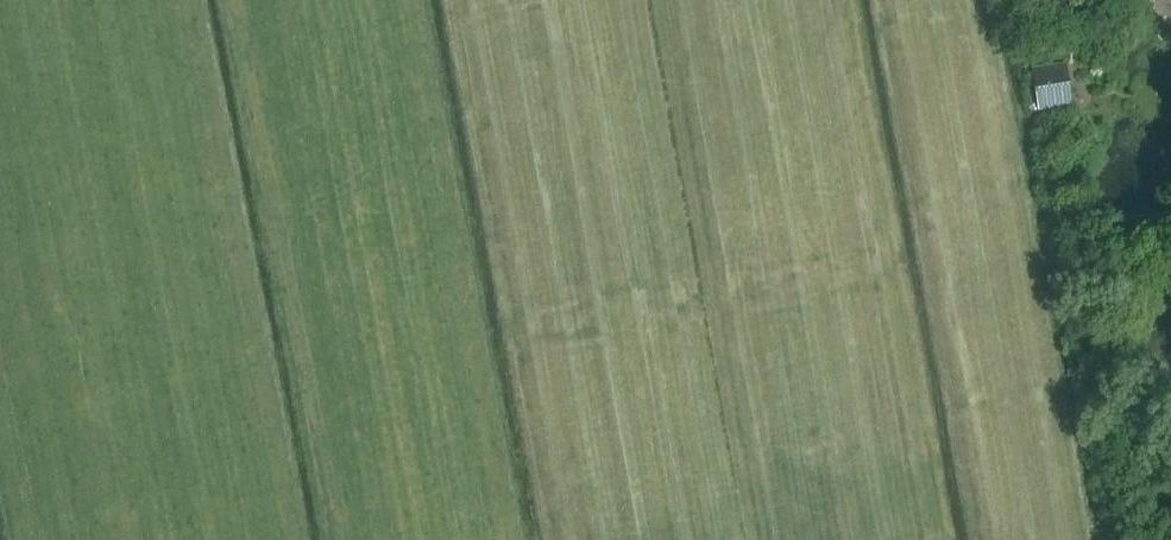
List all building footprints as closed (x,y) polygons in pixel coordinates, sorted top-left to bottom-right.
[(1029,68),(1036,112),(1071,106),(1063,62),(1029,68)]
